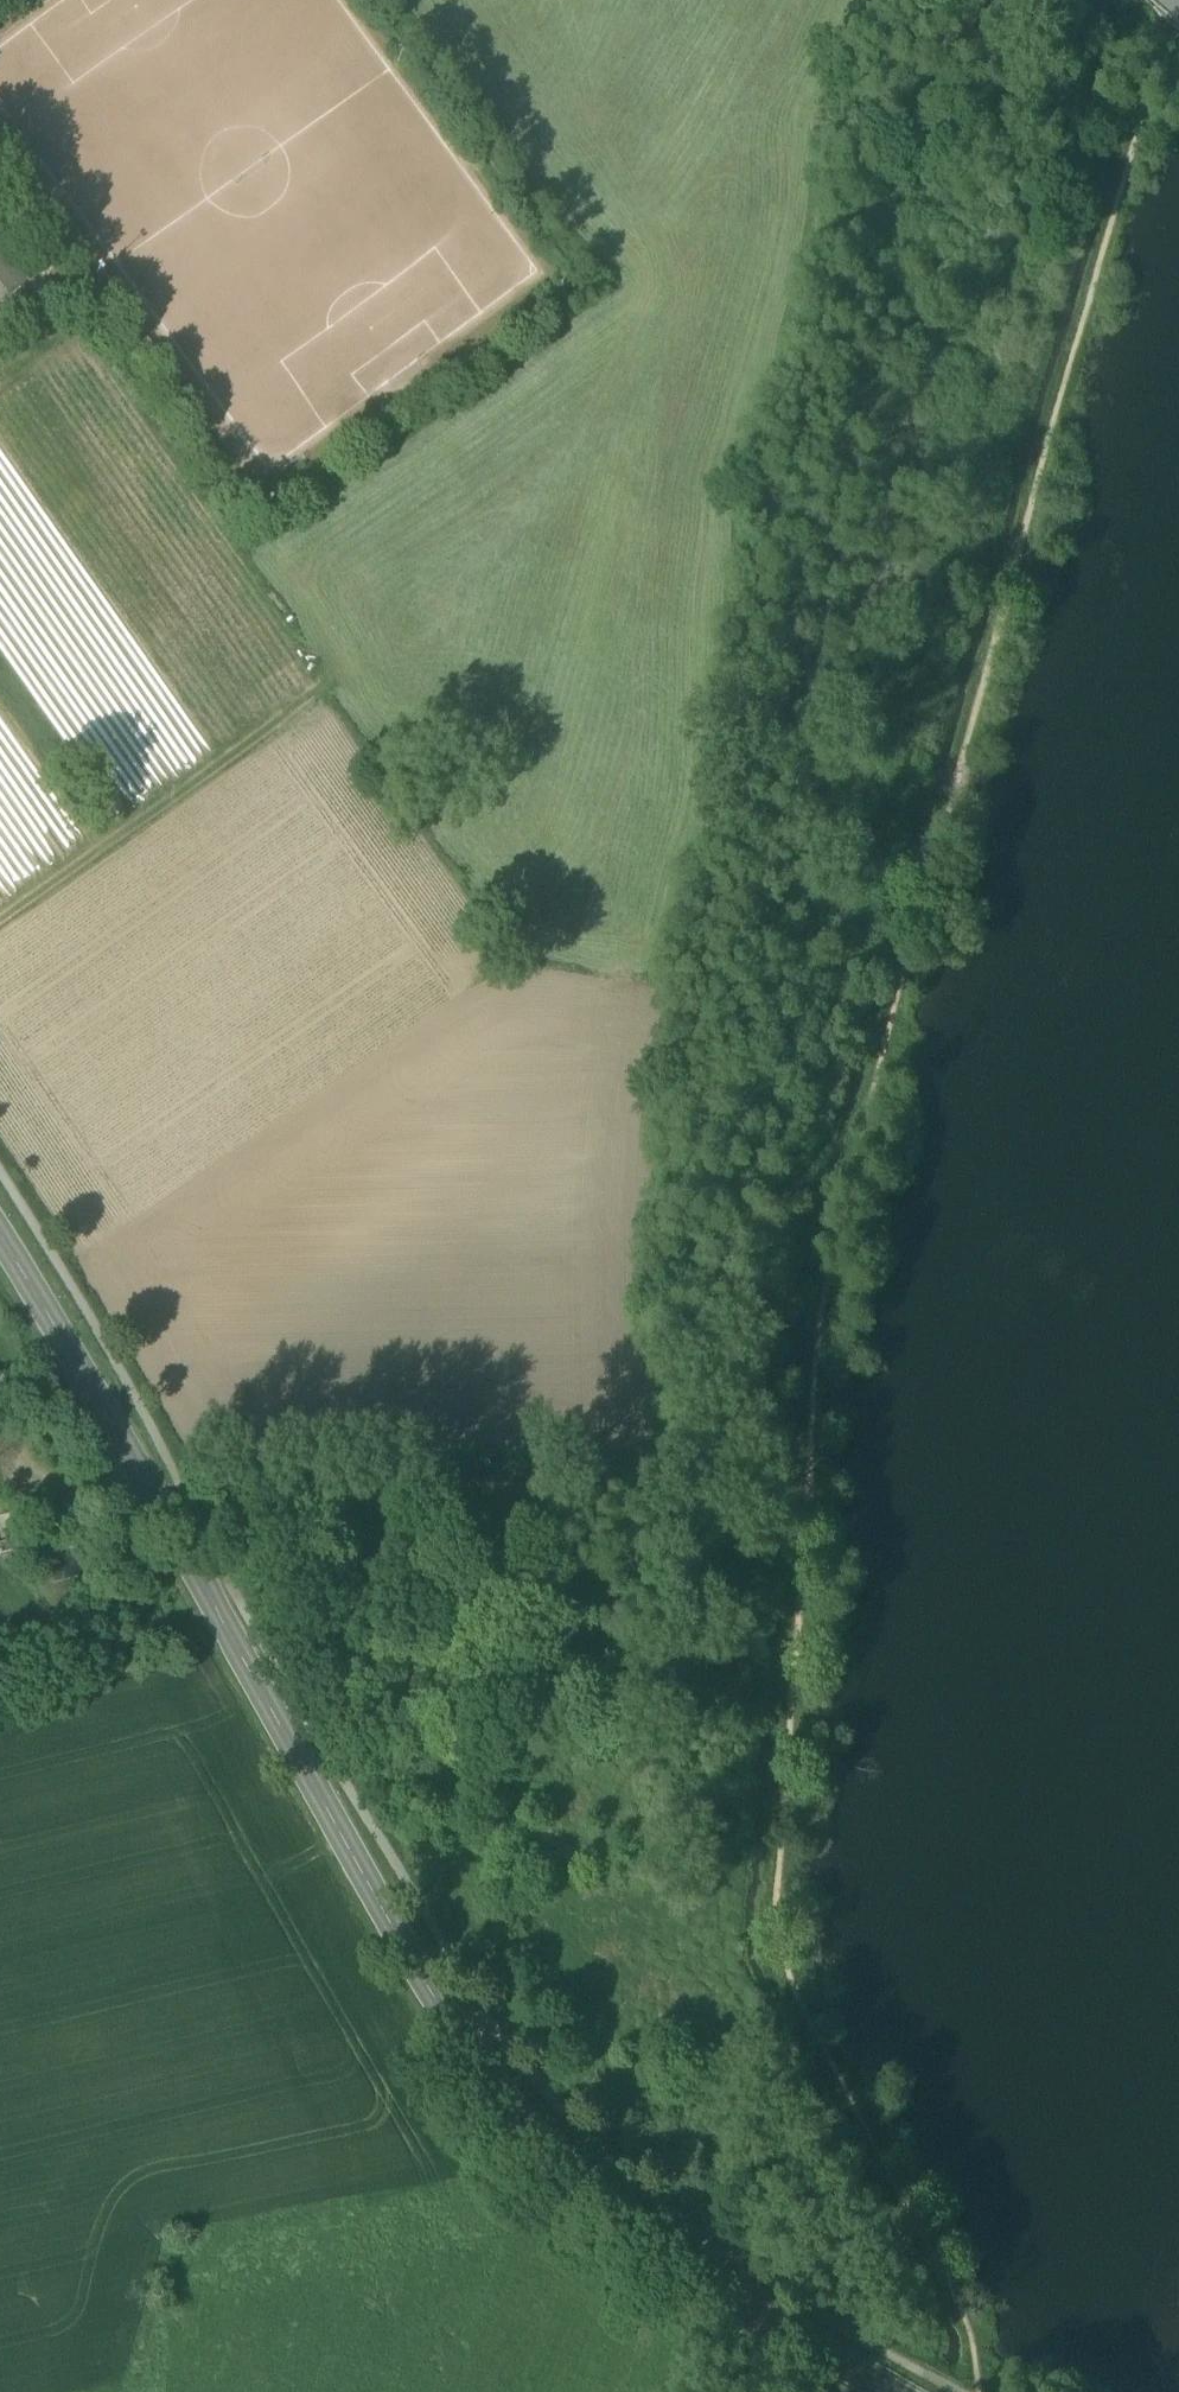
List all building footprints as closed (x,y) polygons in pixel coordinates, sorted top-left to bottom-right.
[(22,284),(4,260),(7,257),(0,248),(0,301),(22,284)]
